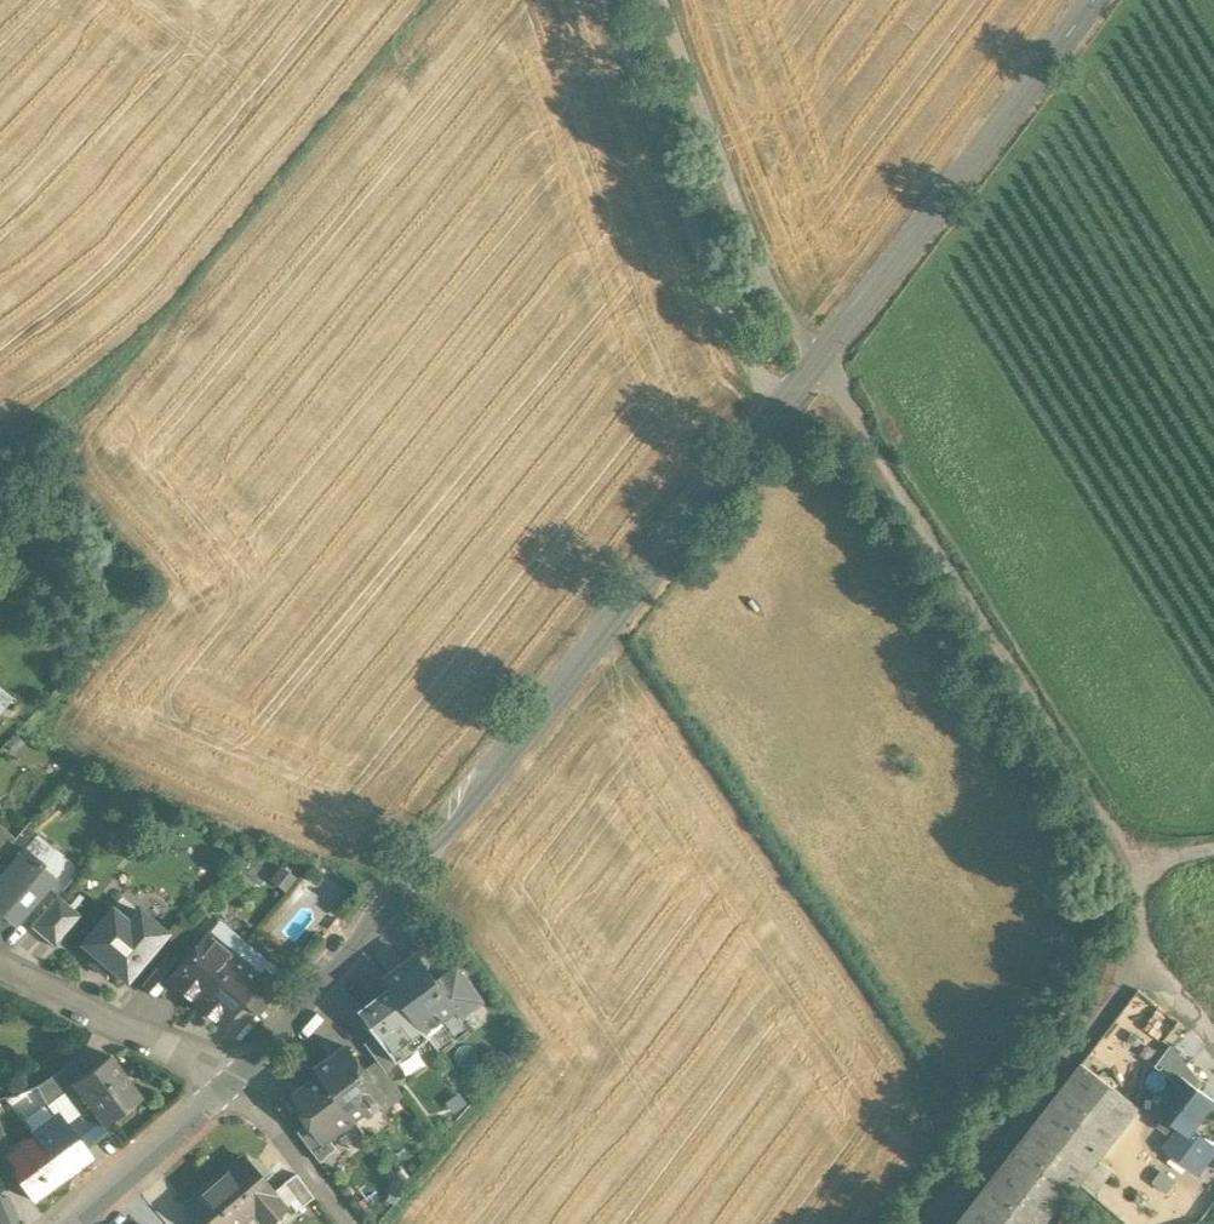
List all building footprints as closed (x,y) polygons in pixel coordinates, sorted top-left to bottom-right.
[(0,827),(0,856),(14,839),(0,827)] [(0,878),(0,915),(12,926),(53,878),(40,867),(42,865),(24,850),(0,878)] [(82,917),(57,896),(29,929),(54,950),(82,917)] [(140,911),(123,897),(112,910),(129,924),(140,911)] [(140,911),(129,924),(112,910),(83,944),(96,955),(96,962),(105,970),(112,968),(126,981),(166,934),(140,911)] [(234,959),(206,935),(182,964),(169,980),(170,981),(196,1003),(234,959)] [(182,964),(169,953),(141,986),(156,998),(170,981),(169,980),(182,964)] [(438,984),(417,957),(386,980),(392,988),(428,1037),(443,1026),(440,1022),(455,1011),(457,1010),(438,984)] [(257,978),(234,959),(196,1003),(197,1004),(199,1002),(208,1009),(209,1014),(220,1024),(239,1002),(258,979),(257,978)] [(282,987),(263,970),(257,978),(258,979),(239,1002),(257,1017),(282,987)] [(457,970),(438,984),(457,1010),(455,1011),(461,1018),(482,1003),(457,970)] [(428,1037),(392,988),(360,1012),(377,1035),(398,1064),(430,1040),(428,1037)] [(398,1064),(377,1035),(365,1044),(378,1062),(386,1073),(398,1064)] [(347,1048),(316,1071),(321,1077),(321,1076),(355,1121),(378,1103),(385,1098),(365,1071),(347,1048)] [(1174,1050),(1159,1070),(1175,1082),(1154,1111),(1180,1131),(1166,1149),(1197,1174),(1213,1153),(1213,1149),(1193,1132),(1213,1105),(1213,1102),(1198,1090),(1202,1085),(1174,1050)] [(78,1078),(70,1084),(71,1086),(63,1092),(69,1100),(68,1101),(79,1116),(81,1119),(90,1112),(101,1128),(102,1127),(140,1098),(108,1055),(78,1078)] [(378,1062),(365,1071),(385,1098),(378,1103),(384,1111),(404,1096),(386,1073),(378,1062)] [(68,1064),(43,1083),(36,1087),(46,1105),(63,1092),(71,1086),(70,1084),(78,1078),(68,1064)] [(958,1223),(1050,1223),(1051,1223),(1065,1206),(1127,1126),(1126,1126),(1139,1109),(1081,1065),(958,1223)] [(355,1121),(321,1076),(321,1077),(292,1098),(310,1122),(325,1143),(330,1139),(355,1121)] [(101,1128),(90,1112),(81,1119),(79,1116),(77,1118),(94,1141),(106,1132),(102,1127),(101,1128)] [(65,1126),(57,1116),(31,1133),(33,1136),(63,1177),(88,1158),(82,1150),(65,1126)] [(94,1141),(77,1118),(65,1126),(82,1150),(94,1141)] [(325,1143),(310,1122),(296,1133),(318,1164),(337,1150),(330,1139),(325,1143)] [(63,1177),(33,1136),(8,1154),(19,1169),(16,1172),(22,1180),(20,1182),(25,1189),(23,1190),(31,1200),(63,1177)] [(219,1175),(222,1179),(186,1210),(198,1223),(239,1223),(253,1212),(263,1223),(267,1223),(284,1209),(240,1157),(219,1175)] [(312,1197),(295,1175),(283,1184),(300,1207),(312,1197)] [(7,1223),(16,1223),(23,1220),(11,1195),(0,1200),(0,1210),(7,1223)] [(1051,1223),(1088,1223),(1065,1206),(1051,1223)]
